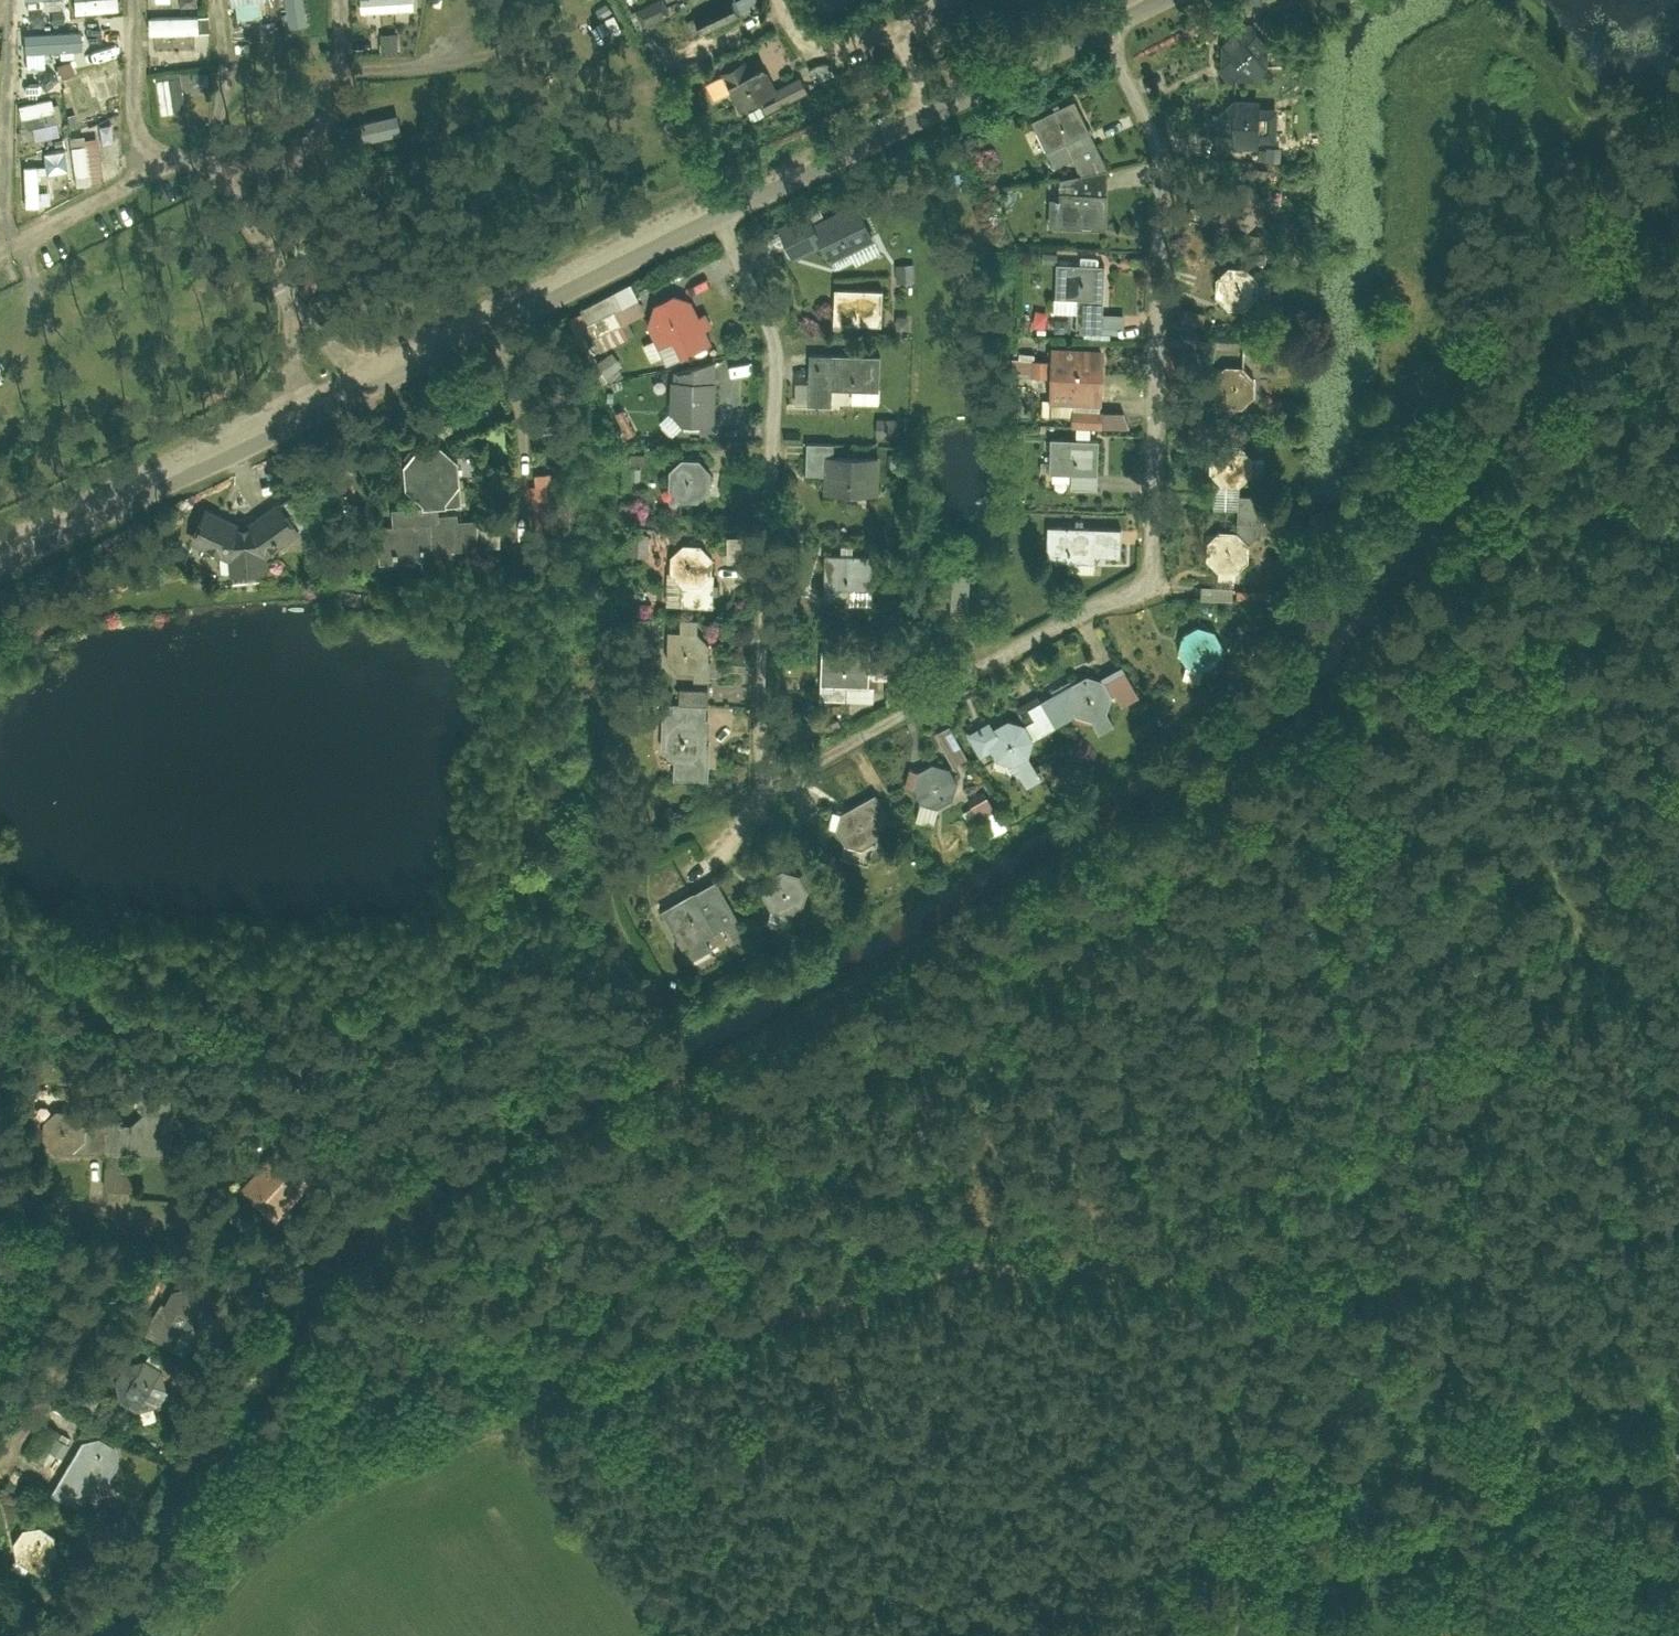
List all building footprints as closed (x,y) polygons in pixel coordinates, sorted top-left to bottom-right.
[(115,9),(115,0),(73,0),(74,11),(115,9)] [(305,22),(304,0),(284,0),(285,23),(305,22)] [(415,0),(360,0),(361,10),(416,7),(415,0)] [(741,19),(732,0),(717,0),(692,12),(703,36),(741,19)] [(262,1),(238,7),(242,23),(266,18),(262,1)] [(198,32),(198,15),(149,15),(149,33),(198,32)] [(80,29),(23,31),(25,65),(45,64),(45,50),(81,49),(80,29)] [(742,30),(717,39),(721,49),(746,39),(742,30)] [(1239,32),(1227,46),(1226,64),(1236,76),(1256,75),(1267,65),(1269,47),(1258,32),(1239,32)] [(736,104),(780,83),(764,50),(720,70),(736,104)] [(158,72),(161,112),(188,110),(185,70),(158,72)] [(102,108),(100,96),(112,93),(109,79),(94,82),(92,74),(68,79),(76,114),(102,108)] [(31,121),(33,138),(58,135),(53,98),(18,102),(20,122),(31,121)] [(1082,98),(1038,118),(1061,165),(1103,142),(1082,98)] [(1239,100),(1227,114),(1226,131),(1236,144),(1256,143),(1267,133),(1269,115),(1258,100),(1239,100)] [(71,136),(74,184),(102,183),(99,135),(71,136)] [(68,171),(66,149),(44,151),(46,173),(68,171)] [(1114,164),(1065,174),(1066,191),(1056,191),(1055,222),(1113,223),(1114,164)] [(40,206),(37,165),(22,166),(25,207),(40,206)] [(1235,166),(1223,180),(1222,198),(1232,210),(1252,210),(1263,199),(1265,181),(1254,167),(1235,166)] [(864,198),(818,219),(836,257),(883,233),(864,198)] [(1109,260),(1062,258),(1062,293),(1109,295),(1109,260)] [(1235,259),(1223,272),(1222,290),(1232,303),(1253,302),(1264,292),(1266,274),(1254,259),(1235,259)] [(332,267),(321,272),(326,284),(337,280),(332,267)] [(630,334),(624,322),(647,310),(632,281),(565,314),(581,346),(603,335),(608,345),(630,334)] [(890,286),(841,284),(839,320),(889,321),(890,286)] [(683,288),(661,298),(653,321),(672,360),(719,337),(712,323),(719,319),(713,308),(707,311),(699,295),(683,288)] [(1110,345),(1057,344),(1055,398),(1108,400),(1110,345)] [(885,353),(815,350),(814,385),(885,386),(885,353)] [(721,356),(678,365),(676,401),(689,402),(687,417),(722,420),(723,376),(720,376),(721,356)] [(1040,374),(1041,358),(1013,358),(1013,374),(1040,374)] [(1251,361),(1232,360),(1222,368),(1220,388),(1230,403),(1245,405),(1259,393),(1261,373),(1251,361)] [(1071,410),(1072,426),(1122,424),(1121,408),(1071,410)] [(1104,436),(1057,434),(1055,470),(1104,470),(1104,436)] [(424,439),(410,457),(412,480),(430,501),(452,499),(467,479),(465,455),(449,439),(424,439)] [(1227,439),(1212,452),(1212,470),(1222,483),(1243,485),(1257,471),(1258,454),(1245,440),(1227,439)] [(886,452),(832,449),(830,486),(885,489),(886,452)] [(717,466),(705,453),(688,451),(676,463),(675,482),(687,494),(704,495),(716,484),(717,466)] [(537,525),(568,523),(564,469),(533,471),(537,525)] [(248,521),(213,503),(195,536),(235,555),(237,569),(276,568),(274,552),(310,526),(288,497),(256,520),(248,521)] [(384,519),(386,556),(505,550),(503,511),(466,513),(466,507),(446,508),(446,502),(398,505),(399,519),(384,519)] [(1127,524),(1053,522),(1052,551),(1127,553),(1127,524)] [(1226,528),(1212,539),(1211,557),(1224,569),(1243,569),(1255,558),(1253,541),(1241,528),(1226,528)] [(627,529),(627,552),(650,551),(650,529),(627,529)] [(706,536),(689,537),(676,548),(674,599),(719,602),(719,551),(706,536)] [(880,550),(832,547),(829,582),(879,584),(880,550)] [(968,607),(968,571),(951,571),(951,607),(968,607)] [(702,613),(687,613),(688,625),(676,624),(675,665),(702,666),(701,675),(716,675),(715,638),(702,627),(702,613)] [(1190,632),(1184,648),(1192,662),(1210,666),(1225,658),(1229,643),(1221,628),(1203,624),(1190,632)] [(876,647),(827,645),(827,678),(875,681),(876,647)] [(1092,672),(1076,681),(1046,698),(1060,724),(1081,713),(1098,718),(1107,731),(1121,723),(1112,708),(1118,692),(1110,678),(1092,672)] [(715,700),(667,698),(666,741),(680,756),(680,774),(714,775),(715,700)] [(995,717),(974,728),(986,752),(996,747),(999,754),(1017,761),(1035,753),(1040,737),(1031,721),(1012,714),(1001,724),(995,717)] [(939,758),(924,765),(916,762),(911,780),(920,782),(928,797),(945,802),(960,793),(964,776),(956,761),(939,758)] [(883,788),(843,808),(860,847),(903,825),(883,788)] [(798,875),(779,870),(764,876),(759,893),(766,911),(786,916),(800,909),(808,892),(798,875)] [(659,894),(667,892),(666,889),(679,886),(676,875),(655,880),(659,894)] [(723,875),(667,906),(696,956),(717,944),(712,935),(746,915),(723,875)] [(74,1109),(57,1108),(45,1120),(45,1137),(56,1150),(74,1151),(122,1152),(123,1118),(90,1117),(90,1122),(87,1122),(74,1109)] [(143,1153),(160,1154),(173,1142),(173,1124),(162,1112),(144,1112),(132,1123),(131,1141),(143,1153)] [(313,1175),(281,1147),(251,1181),(283,1209),(313,1175)] [(199,1283),(178,1282),(168,1293),(168,1312),(177,1322),(198,1321),(209,1309),(210,1295),(199,1283)] [(157,1361),(136,1360),(125,1370),(126,1390),(135,1399),(156,1399),(167,1387),(168,1372),(157,1361)] [(88,1436),(59,1488),(86,1503),(104,1471),(110,1475),(121,1455),(122,1441),(104,1432),(88,1436)] [(50,1523),(29,1525),(20,1537),(23,1556),(34,1564),(54,1561),(63,1548),(62,1533),(50,1523)]
